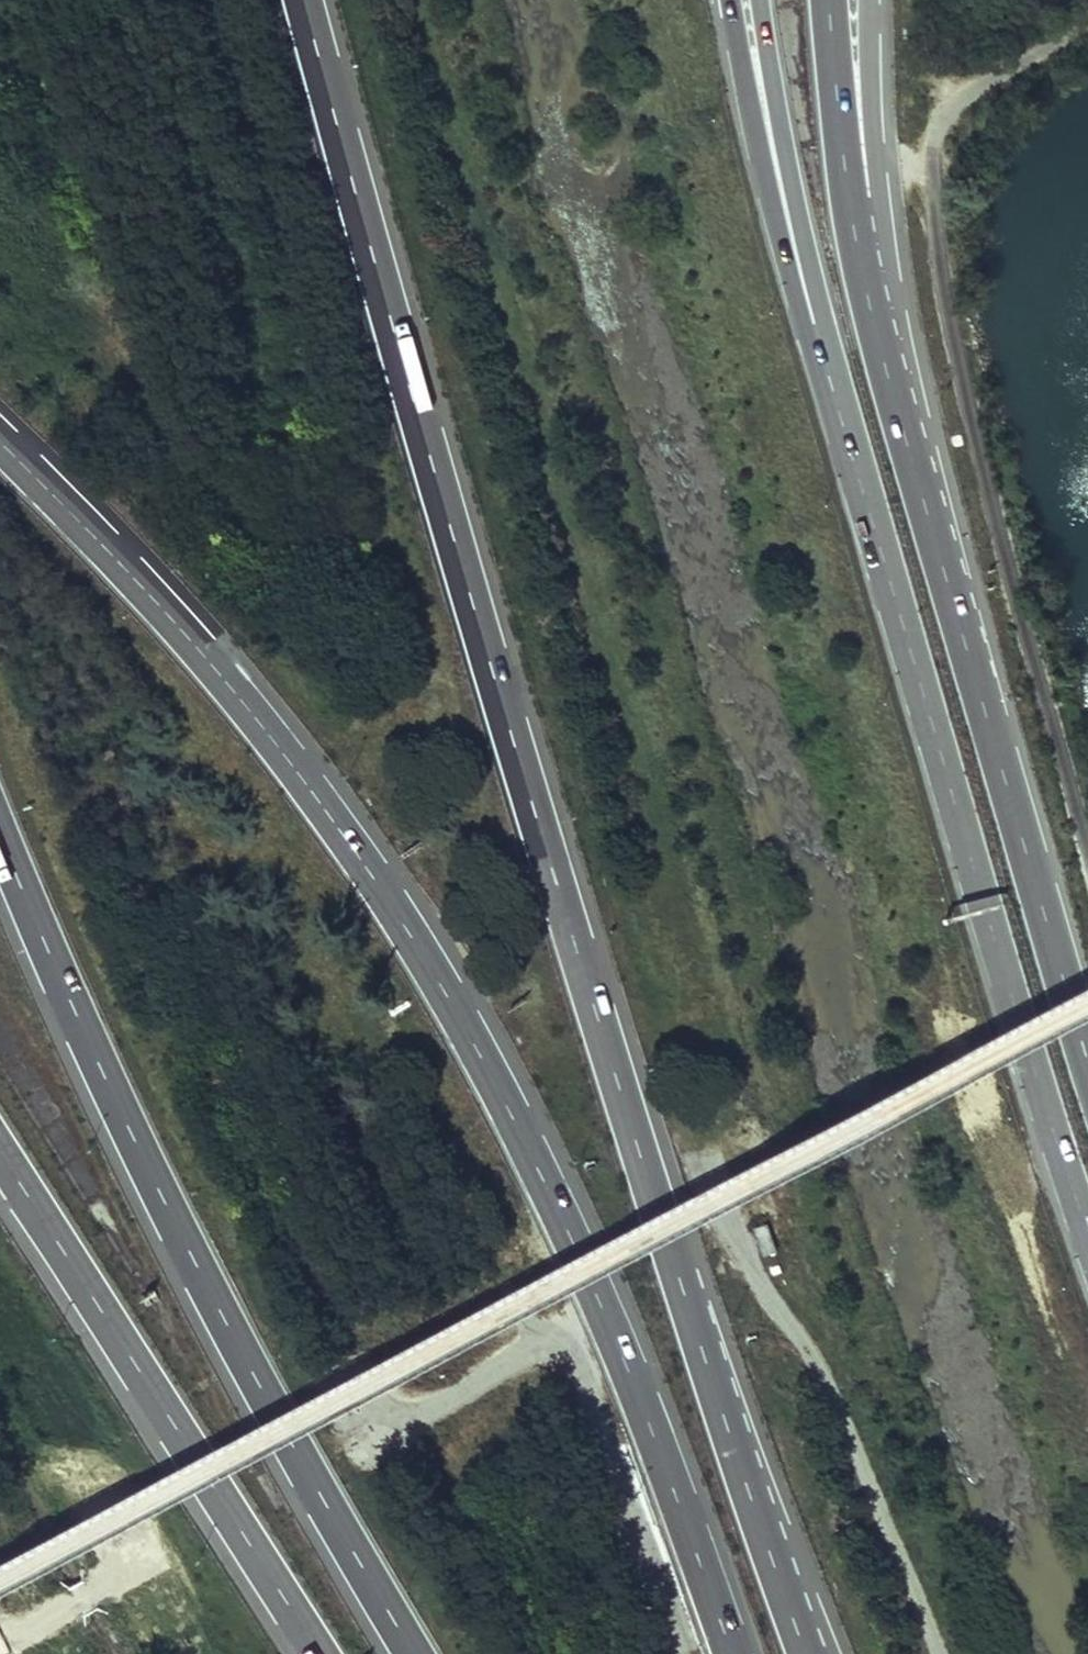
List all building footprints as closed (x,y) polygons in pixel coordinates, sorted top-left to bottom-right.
[(768,1223),(755,1228),(764,1255),(778,1250),(768,1223)]
